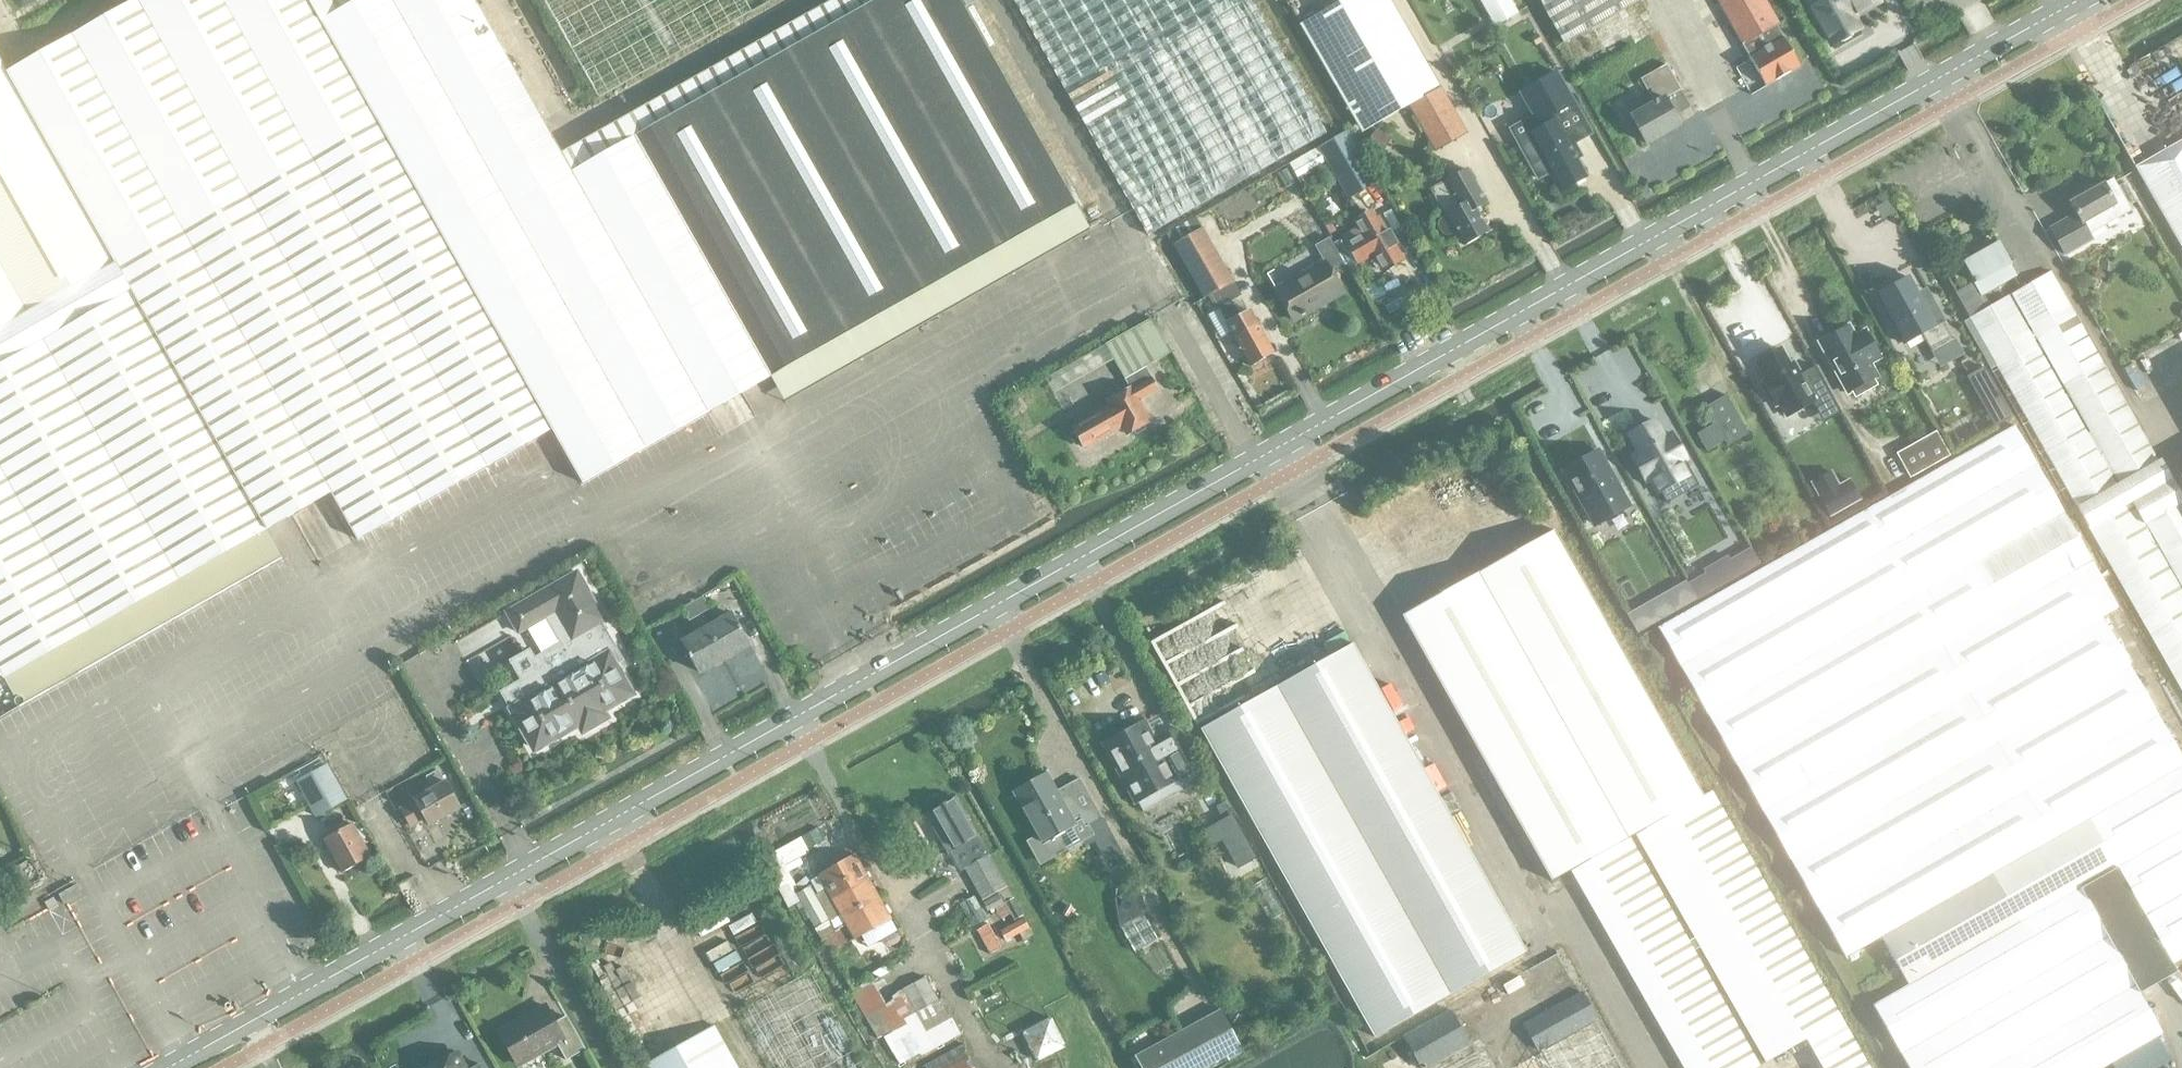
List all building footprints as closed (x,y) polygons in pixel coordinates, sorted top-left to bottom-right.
[(3,64),(115,261),(373,115),(317,15),(308,0),(117,0),(3,64)] [(566,173),(468,0),(344,0),(317,15),(373,115),(551,429),(581,482),(770,375),(635,135),(566,173)] [(598,98),(751,12),(744,0),(543,0),(598,98)] [(959,0),(874,0),(635,135),(770,375),(785,402),(1089,231),(959,0)] [(1209,199),(1325,134),(1249,0),(1013,0),(1146,235),(1209,199)] [(1301,22),(1359,122),(1434,80),(1390,0),(1342,0),(1301,22)] [(1500,22),(1517,12),(1510,0),(1487,0),(1500,22)] [(1562,43),(1639,0),(1538,0),(1562,43)] [(1764,86),(1798,67),(1775,26),(1779,24),(1766,0),(1715,0),(1764,86)] [(1832,43),(1838,40),(1843,41),(1851,36),(1853,31),(1858,28),(1850,13),(1858,8),(1859,10),(1877,0),(1808,0),(1832,43)] [(0,60),(0,326),(115,261),(3,64),(0,60)] [(1652,101),(1629,115),(1646,144),(1678,125),(1663,100),(1679,89),(1666,65),(1640,79),(1652,101)] [(1556,72),(1520,92),(1537,122),(1573,101),(1556,72)] [(1466,132),(1440,87),(1408,105),(1435,150),(1466,132)] [(551,429),(373,115),(115,261),(265,529),(330,492),(356,539),(551,429)] [(1376,127),(1366,142),(1382,152),(1391,138),(1376,127)] [(1346,131),(1319,147),(1348,197),(1375,182),(1346,131)] [(1544,158),(1562,190),(1587,176),(1576,157),(1579,156),(1572,142),(1570,143),(1563,131),(1551,139),(1558,150),(1544,158)] [(2135,167),(2181,249),(2181,140),(2135,167)] [(1488,231),(1478,213),(1480,211),(1478,207),(1485,202),(1466,169),(1446,180),(1460,205),(1445,214),(1447,217),(1439,222),(1438,226),(1444,233),(1447,235),(1455,230),(1464,245),(1488,231)] [(2093,239),(2090,234),(2132,210),(2112,178),(2103,183),(2070,203),(2077,214),(2051,230),(2066,255),(2093,239)] [(1357,263),(1357,264),(1373,254),(1383,271),(1403,260),(1378,216),(1370,221),(1365,214),(1353,220),(1358,228),(1342,237),(1342,238),(1334,243),(1348,268),(1357,263)] [(1207,296),(1233,281),(1203,228),(1176,243),(1207,296)] [(1330,272),(1344,264),(1328,238),(1314,246),(1322,259),(1274,287),(1294,321),(1342,294),(1330,272)] [(1968,318),(1989,306),(1982,293),(2015,275),(2009,265),(1997,243),(1962,262),(1980,295),(1977,296),(1970,283),(1954,292),(1968,318)] [(115,261),(0,326),(0,673),(2,678),(265,529),(115,261)] [(2053,271),(1966,322),(1993,368),(1998,365),(2181,690),(2181,494),(2053,271)] [(1909,277),(1877,295),(1895,327),(1891,329),(1898,343),(1903,340),(1905,343),(1922,334),(1933,353),(1956,341),(1933,300),(1925,305),(1909,277)] [(1218,309),(1226,323),(1249,365),(1272,353),(1249,312),(1239,318),(1231,302),(1218,309)] [(1124,379),(1143,368),(1171,353),(1151,318),(1105,344),(1124,379)] [(1877,377),(1869,363),(1880,356),(1866,330),(1854,336),(1848,324),(1819,341),(1848,393),(1852,391),(1855,396),(1876,384),(1873,379),(1877,377)] [(1780,349),(1756,362),(1766,380),(1762,382),(1775,405),(1779,402),(1786,416),(1812,401),(1816,409),(1832,399),(1839,413),(1841,412),(1815,366),(1806,370),(1800,374),(1793,362),(1789,364),(1787,361),(1780,349)] [(1983,366),(1966,376),(1994,426),(2011,417),(1983,366)] [(1107,405),(1071,425),(1084,448),(1121,427),(1125,435),(1149,421),(1138,402),(1156,391),(1143,368),(1124,379),(1129,386),(1105,400),(1107,405)] [(1714,423),(1696,433),(1706,450),(1724,441),(1727,446),(1748,435),(1725,395),(1705,406),(1714,423)] [(1007,401),(1006,406),(1008,411),(1013,412),(1018,410),(1019,405),(1017,400),(1012,399),(1007,401)] [(1964,436),(1977,429),(1970,415),(1956,421),(1964,436)] [(1653,419),(1629,433),(1639,452),(1636,454),(1631,456),(1634,461),(1645,481),(1650,478),(1658,492),(1660,491),(1666,502),(1698,484),(1684,459),(1686,458),(1672,433),(1664,438),(1653,419)] [(2075,569),(2090,560),(2014,425),(1658,626),(1846,956),(1881,936),(1908,984),(1873,1004),(1909,1067),(2101,1067),(2162,1033),(2139,992),(2176,971),(2172,964),(2181,959),(2181,757),(2075,569)] [(1935,432),(1897,453),(1910,476),(1948,455),(1935,432)] [(1599,450),(1565,469),(1596,524),(1630,505),(1599,450)] [(1401,615),(1551,880),(1571,871),(1684,1067),(1754,1067),(1759,1065),(1630,837),(1635,834),(1765,1062),(1806,1039),(1822,1067),(1868,1067),(1711,790),(1703,795),(1553,530),(1401,615)] [(1704,573),(1688,582),(1696,595),(1698,599),(1760,564),(1758,560),(1750,546),(1730,558),(1728,555),(1703,568),(1704,573)] [(512,708),(535,748),(578,724),(582,731),(607,717),(602,710),(631,693),(614,665),(624,660),(602,622),(605,620),(577,571),(507,612),(518,632),(547,616),(562,643),(534,659),(539,668),(521,679),(531,697),(512,708)] [(1686,582),(1667,593),(1677,610),(1696,599),(1686,582)] [(695,632),(681,640),(700,672),(724,658),(705,626),(691,602),(682,608),(695,632)] [(1631,613),(1628,615),(1637,632),(1655,622),(1645,605),(1631,613)] [(705,626),(724,658),(748,644),(729,612),(705,626)] [(1526,951),(1353,643),(1201,728),(1374,1036),(1526,951)] [(1102,746),(1105,745),(1125,780),(1122,782),(1123,783),(1126,781),(1136,799),(1133,801),(1133,802),(1199,765),(1178,728),(1161,737),(1161,738),(1154,742),(1144,723),(1147,722),(1146,721),(1102,745),(1102,746)] [(293,772),(297,780),(296,781),(316,816),(347,799),(327,763),(324,765),(319,757),(293,772)] [(414,800),(400,808),(411,827),(426,819),(429,824),(459,807),(438,770),(419,780),(425,791),(412,798),(414,800)] [(1057,795),(1047,777),(1049,776),(1049,775),(1005,799),(1006,800),(1016,794),(1040,835),(1029,841),(1041,862),(1091,833),(1087,826),(1102,817),(1080,779),(1064,789),(1065,790),(1057,795)] [(970,840),(977,836),(954,796),(929,810),(937,824),(933,827),(947,853),(950,851),(958,867),(971,860),(965,850),(974,845),(970,840)] [(1232,815),(1206,830),(1213,844),(1222,839),(1238,867),(1255,857),(1232,815)] [(351,823),(323,839),(341,872),(370,856),(351,823)] [(825,888),(846,925),(854,940),(891,919),(854,853),(817,874),(825,888)] [(1005,886),(987,855),(965,868),(964,868),(963,869),(981,900),(1005,886)] [(65,904),(81,894),(76,885),(59,894),(65,904)] [(839,930),(846,925),(825,888),(814,894),(808,885),(795,893),(830,952),(846,942),(839,930)] [(1136,947),(1160,934),(1137,889),(1112,902),(1136,947)] [(999,893),(982,902),(987,911),(1004,902),(999,893)] [(1009,900),(1004,903),(1005,905),(1010,913),(1014,920),(1019,917),(1009,900)] [(1000,931),(1005,940),(1029,927),(1024,918),(1000,931)] [(988,923),(977,929),(990,953),(1001,947),(988,923)] [(888,968),(872,978),(852,989),(850,989),(879,1039),(884,1036),(900,1064),(921,1052),(923,1055),(962,1032),(941,997),(937,999),(924,975),(901,989),(888,968)] [(1594,1019),(1579,993),(1523,1025),(1538,1052),(1594,1019)] [(565,1060),(585,1049),(567,1015),(554,1022),(545,1004),(498,1031),(519,1067),(557,1046),(565,1060)] [(781,1067),(871,1067),(848,1020),(816,1035),(808,1018),(813,1015),(808,1005),(777,1020),(774,1015),(759,1022),(781,1067)] [(1469,1044),(1449,1009),(1401,1036),(1419,1067),(1427,1067),(1469,1044)] [(1220,1010),(1135,1056),(1141,1067),(1203,1067),(1226,1056),(1228,1059),(1243,1051),(1220,1010)] [(1036,1061),(1064,1046),(1049,1017),(1021,1032),(1036,1061)] [(1596,1022),(1515,1067),(1622,1067),(1596,1022)] [(714,1025),(638,1067),(737,1067),(714,1025)] [(968,1058),(961,1045),(924,1064),(926,1067),(973,1067),(968,1058)] [(1482,1047),(1445,1067),(1495,1067),(1482,1047)] [(457,1053),(429,1067),(465,1067),(457,1053)]
